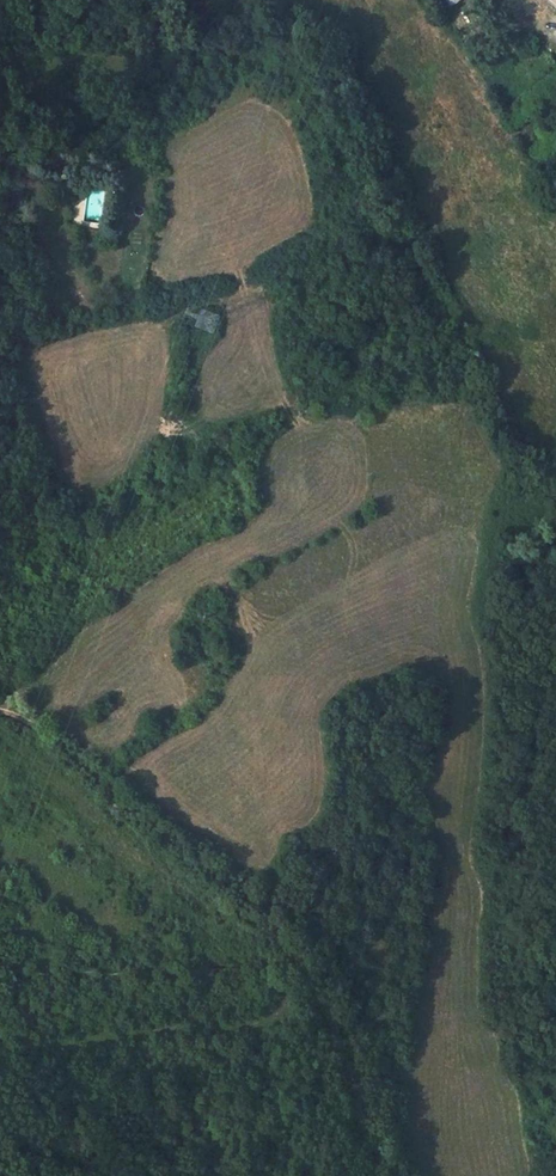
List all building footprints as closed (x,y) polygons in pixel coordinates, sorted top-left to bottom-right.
[(7,497),(3,501),(9,505),(12,501),(7,497)]
